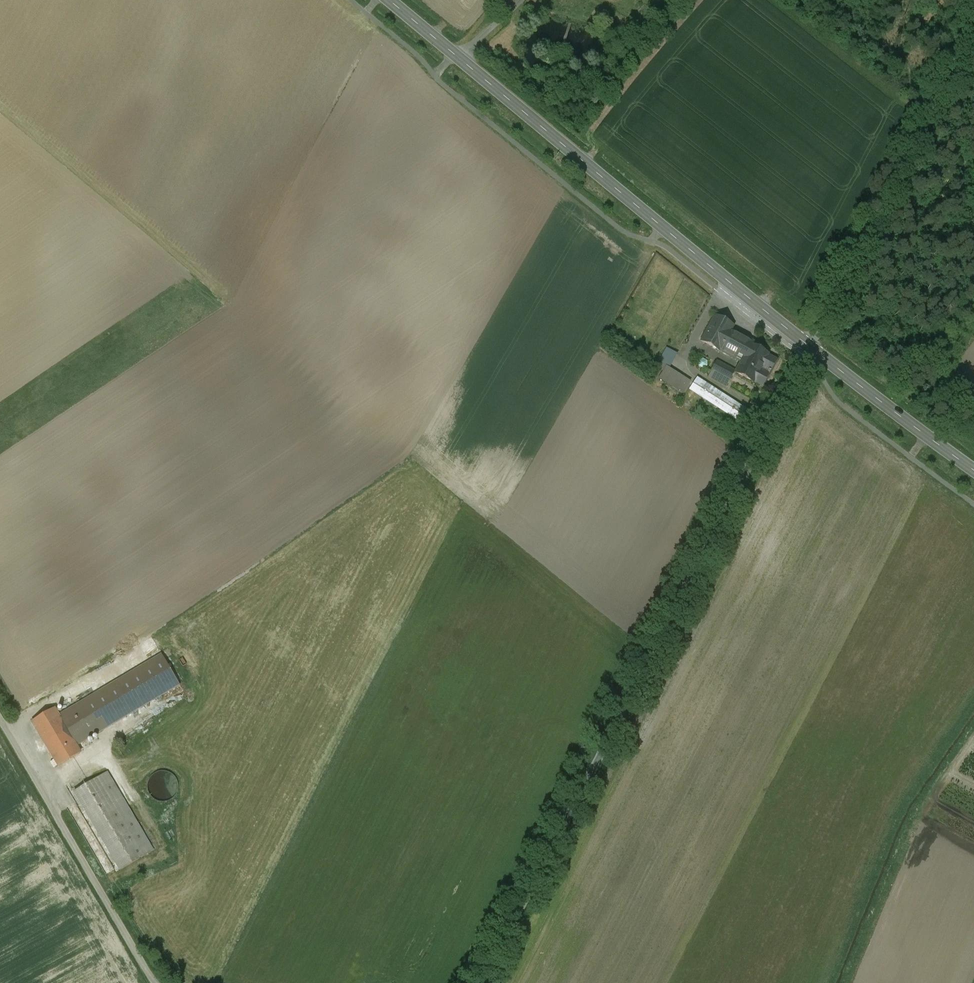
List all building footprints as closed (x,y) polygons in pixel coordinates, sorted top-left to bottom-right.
[(732,327),(715,317),(701,342),(719,351),(730,330),(732,327)] [(746,339),(730,330),(719,351),(735,360),(737,356),(743,359),(750,346),(744,342),(746,339)] [(768,355),(750,346),(743,359),(735,373),(753,383),(753,382),(759,385),(763,377),(758,374),(760,369),(769,374),(776,361),(767,356),(768,355)] [(734,372),(716,362),(711,371),(729,381),(734,372)] [(689,384),(666,369),(660,378),(683,393),(689,384)] [(729,381),(711,371),(708,378),(726,388),(729,381)] [(748,412),(697,379),(689,390),(741,423),(748,412)] [(161,655),(58,716),(76,747),(180,686),(161,655)] [(25,709),(37,703),(32,692),(20,699),(25,709)] [(54,709),(33,721),(59,766),(80,754),(76,747),(58,716),(54,709)] [(161,772),(159,772),(155,774),(152,776),(150,778),(148,781),(147,784),(147,787),(148,790),(148,793),(150,796),(152,799),(155,801),(159,802),(162,802),(165,802),(169,801),(172,799),(175,797),(176,794),(177,791),(178,788),(178,784),(177,781),(175,778),(173,775),(170,774),(168,772),(164,772),(161,772)] [(107,773),(74,792),(120,870),(153,851),(107,773)]
